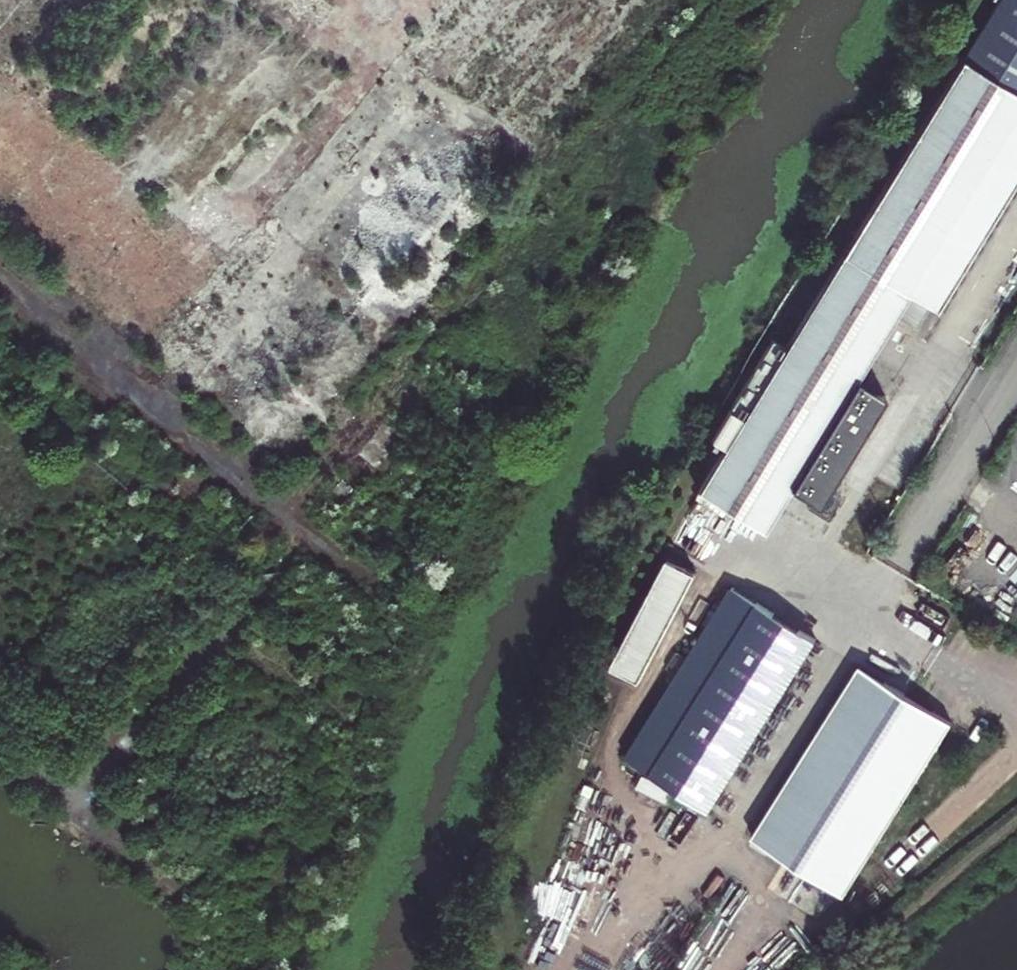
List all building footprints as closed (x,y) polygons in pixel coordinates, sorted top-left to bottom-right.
[(778,347),(765,338),(722,409),(734,417),(704,465),(771,505),(782,488),(810,506),(878,398),(850,381),(889,318),(903,296),(924,309),(1016,159),(1016,0),(998,0),(778,347)] [(924,309),(903,296),(889,318),(909,331),(924,309)] [(771,505),(704,465),(689,490),(755,531),(771,505)] [(641,687),(695,575),(666,561),(612,673),(641,687)] [(811,644),(728,592),(621,763),(703,815),(716,794),(720,789),(811,644)] [(857,673),(750,843),(839,899),(946,729),(857,673)]
